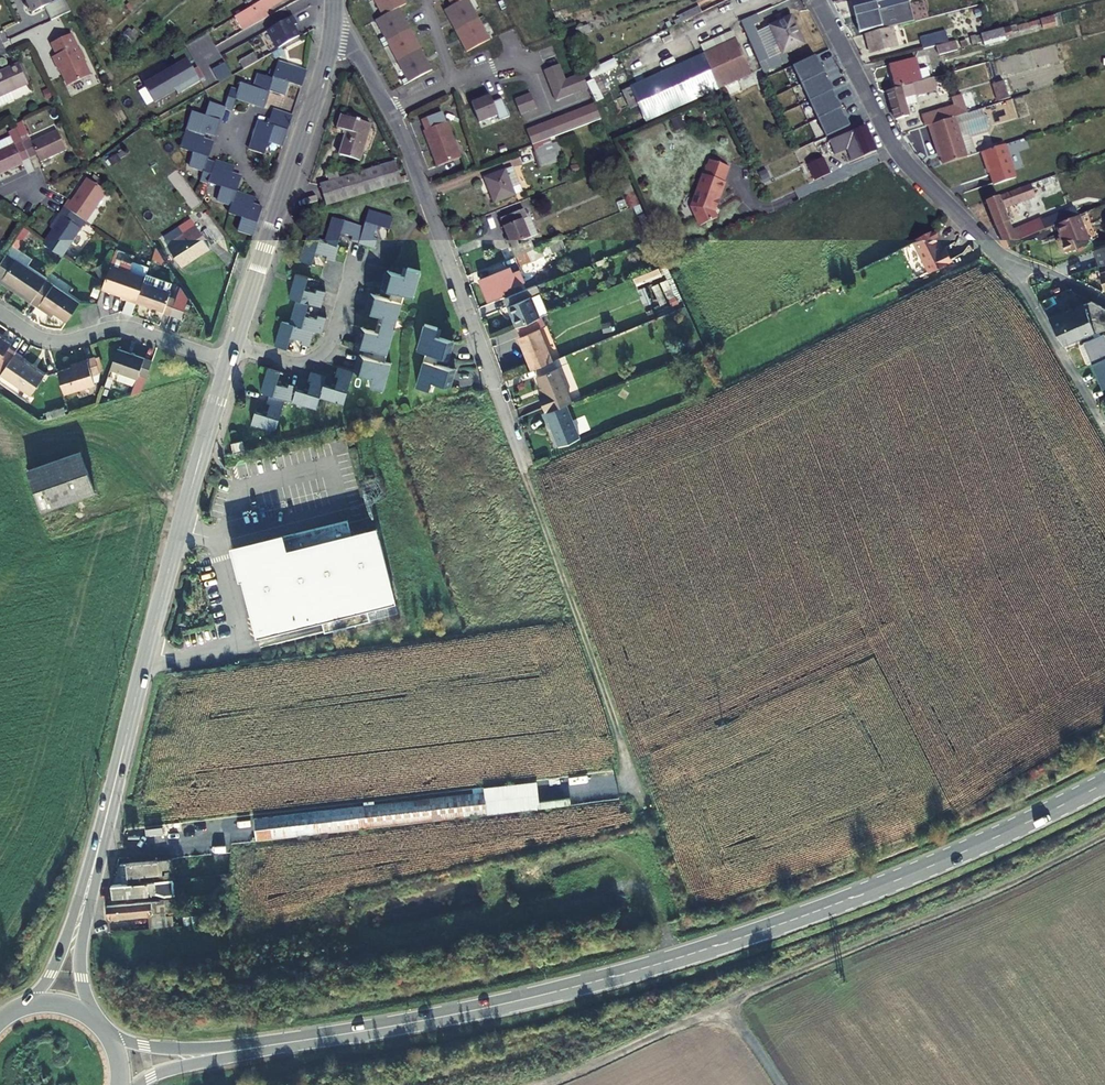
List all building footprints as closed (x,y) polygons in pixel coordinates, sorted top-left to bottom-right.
[(52,2),(51,0),(28,0),(27,0),(33,11),(44,6),(52,2)] [(44,6),(52,20),(71,11),(66,0),(56,0),(52,2),(44,6)] [(265,10),(282,0),(260,0),(242,11),(234,16),(243,30),(250,25),(268,16),(265,10)] [(383,16),(399,8),(406,4),(404,0),(374,0),(383,16)] [(444,10),(466,52),(490,39),(469,0),(462,0),(444,10)] [(507,9),(503,0),(498,3),(502,11),(507,9)] [(853,7),(855,14),(906,0),(878,0),(853,7)] [(914,19),(909,3),(908,0),(906,0),(855,14),(860,32),(884,25),(884,28),(892,26),(914,19)] [(675,24),(705,8),(702,2),(672,18),(675,24)] [(379,39),(382,43),(410,28),(399,8),(383,16),(375,20),(384,37),(379,39)] [(744,30),(753,26),(759,23),(754,12),(739,20),(744,30)] [(279,48),(300,35),(294,25),(297,23),(292,16),(268,29),(279,48)] [(781,53),(783,51),(803,43),(791,16),(769,26),(781,53)] [(588,25),(575,29),(577,36),(590,32),(588,25)] [(769,59),(753,26),(744,30),(760,63),(769,59)] [(884,28),(865,33),(869,48),(897,41),(892,26),(884,28)] [(410,28),(382,43),(384,48),(389,45),(398,62),(421,49),(410,28)] [(1005,39),(1003,31),(982,36),(985,45),(1005,39)] [(946,32),(920,39),(923,49),(926,49),(936,46),(949,43),(946,32)] [(80,50),(72,33),(53,42),(58,54),(54,56),(60,70),(62,69),(69,85),(92,74),(84,59),(86,58),(81,49),(80,50)] [(736,39),(629,87),(643,120),(663,111),(751,73),(736,39)] [(871,52),(898,45),(897,41),(869,48),(871,52)] [(949,43),(936,46),(938,56),(958,50),(955,41),(949,43)] [(205,78),(199,67),(195,69),(190,61),(194,59),(187,46),(173,54),(180,67),(171,72),(169,69),(144,83),(155,101),(176,89),(178,93),(205,78)] [(421,49),(398,62),(406,78),(402,81),(404,85),(432,70),(421,49)] [(244,68),(258,60),(254,52),(239,60),(244,68)] [(792,64),(801,83),(822,73),(823,73),(818,64),(817,64),(813,55),(792,64)] [(915,57),(889,65),(896,88),(913,84),(922,82),(915,57)] [(199,67),(194,59),(190,61),(195,69),(199,67)] [(590,75),(615,67),(613,60),(588,68),(590,75)] [(27,82),(18,61),(0,69),(0,94),(27,82)] [(263,108),(268,92),(282,97),(286,83),(300,88),(305,72),(278,63),(278,64),(273,79),(260,74),(255,88),(241,84),(239,92),(231,89),(224,109),(232,111),(236,100),(263,108)] [(556,101),(588,88),(582,73),(565,80),(559,64),(544,70),(556,101)] [(830,90),(831,90),(827,81),(826,82),(822,73),(801,83),(809,100),(830,90)] [(922,82),(913,84),(916,95),(937,88),(935,78),(922,82)] [(993,82),(998,99),(1009,96),(1004,79),(993,82)] [(904,99),(916,95),(913,84),(896,88),(887,91),(887,93),(896,119),(908,115),(904,99)] [(817,118),(839,108),(840,107),(836,99),(834,99),(830,90),(809,100),(817,118)] [(520,114),(536,108),(530,93),(515,99),(520,114)] [(953,96),(956,106),(965,104),(962,93),(953,96)] [(499,120),(509,116),(502,98),(493,102),(490,95),(471,102),(479,123),(497,116),(499,120)] [(532,145),(601,119),(594,103),(526,130),(532,145)] [(230,204),(227,213),(240,218),(236,231),(243,234),(250,235),(259,208),(250,205),(253,198),(234,191),(239,177),(230,174),(233,166),(215,160),(214,165),(206,162),(212,143),(203,140),(206,133),(215,136),(224,109),(211,104),(207,117),(193,113),(186,134),(181,148),(195,153),(190,167),(203,172),(199,180),(208,183),(221,187),(217,200),(230,204)] [(955,116),(968,112),(965,104),(956,106),(943,110),(946,119),(955,116)] [(988,118),(985,106),(968,112),(955,116),(958,124),(984,115),(988,118)] [(839,108),(817,118),(826,136),(849,126),(844,117),(843,117),(839,108)] [(943,110),(943,108),(923,115),(926,125),(930,124),(946,119),(943,110)] [(272,110),(270,118),(267,125),(257,122),(248,150),(263,155),(267,141),(281,145),(288,124),(290,116),(272,110)] [(342,113),(336,129),(345,132),(341,143),(361,151),(371,124),(342,113)] [(426,133),(446,125),(442,115),(422,123),(426,133)] [(946,119),(930,124),(933,136),(935,135),(944,165),(969,157),(961,134),(964,133),(971,136),(989,130),(991,126),(988,118),(984,115),(958,124),(955,116),(946,119)] [(17,128),(30,158),(37,154),(40,162),(66,150),(58,130),(31,141),(22,120),(14,124),(17,128)] [(441,168),(462,160),(448,124),(446,125),(426,133),(424,134),(432,153),(434,152),(441,168)] [(876,151),(865,126),(829,142),(835,155),(847,150),(853,161),(864,156),(876,151)] [(22,161),(30,158),(17,128),(8,132),(13,143),(0,149),(0,173),(24,163),(22,161)] [(908,141),(927,136),(924,128),(906,133),(908,141)] [(976,154),(971,136),(964,133),(961,134),(969,157),(976,154)] [(995,185),(1017,177),(1006,144),(984,152),(995,185)] [(537,162),(553,154),(550,147),(535,155),(537,162)] [(537,162),(541,170),(557,160),(554,153),(553,154),(537,162)] [(818,179),(829,173),(822,157),(807,164),(814,180),(818,179)] [(722,183),(727,168),(707,161),(702,176),(700,176),(693,198),(694,199),(691,207),(689,208),(695,219),(696,219),(699,227),(716,219),(712,210),(715,199),(717,200),(723,183),(722,183)] [(326,205),(386,189),(379,167),(320,184),(326,205)] [(485,180),(496,205),(517,196),(514,188),(509,178),(506,171),(485,180)] [(985,200),(996,226),(1004,244),(1004,245),(1056,225),(1072,218),(1068,207),(1011,228),(1004,209),(1060,187),(1055,174),(985,200)] [(509,178),(514,188),(522,185),(518,175),(509,178)] [(72,201),(69,199),(63,206),(77,216),(86,222),(107,193),(88,179),(72,201)] [(59,213),(62,215),(72,223),(77,216),(63,206),(59,213)] [(524,208),(501,218),(504,225),(527,216),(524,208)] [(392,216),(367,209),(362,224),(357,240),(374,244),(376,237),(372,236),(375,228),(378,229),(379,225),(389,227),(392,216)] [(1072,218),(1056,225),(1061,238),(1057,240),(1059,243),(1094,229),(1087,212),(1072,218)] [(62,215),(59,213),(49,227),(52,229),(62,215)] [(527,216),(504,225),(516,255),(535,246),(531,236),(538,233),(530,214),(527,216)] [(72,223),(62,215),(52,229),(43,241),(62,255),(81,229),(72,223)] [(357,240),(362,224),(330,215),(323,239),(335,242),(338,234),(341,235),(342,231),(351,233),(350,237),(357,240)] [(181,264),(215,239),(202,220),(201,220),(192,227),(183,232),(179,226),(175,226),(166,233),(165,237),(169,242),(167,244),(181,264)] [(1059,243),(1061,248),(1062,251),(1097,237),(1097,236),(1094,229),(1059,243)] [(944,247),(935,230),(915,240),(931,269),(953,258),(947,246),(944,247)] [(305,234),(299,259),(311,263),(314,254),(317,255),(318,251),(327,252),(325,257),(333,259),(338,243),(335,242),(323,239),(305,234)] [(516,255),(519,264),(552,251),(548,241),(535,246),(516,255)] [(159,250),(156,246),(152,260),(161,263),(163,256),(159,250)] [(1095,250),(1101,265),(1104,264),(1104,246),(1095,250)] [(7,253),(2,261),(0,264),(0,282),(1,282),(3,279),(26,295),(24,298),(31,303),(41,289),(47,280),(27,267),(7,253)] [(110,265),(129,272),(131,268),(132,266),(113,258),(110,265)] [(146,273),(131,268),(129,272),(110,265),(104,284),(103,288),(123,295),(122,298),(126,300),(121,313),(131,317),(136,304),(143,283),(146,273)] [(392,289),(405,293),(414,295),(421,269),(408,265),(406,273),(388,269),(383,287),(392,289)] [(479,280),(488,301),(501,296),(499,292),(517,284),(510,268),(479,280)] [(635,283),(661,275),(659,268),(633,276),(635,283)] [(295,273),(288,296),(296,299),(308,302),(320,306),(324,291),(316,289),(316,292),(308,290),(309,286),(305,285),(307,276),(295,273)] [(1,282),(24,298),(26,295),(3,279),(1,282)] [(653,287),(656,291),(663,287),(669,296),(675,292),(666,279),(653,287)] [(143,283),(136,304),(170,316),(176,300),(168,298),(170,292),(143,283)] [(529,287),(505,297),(512,313),(515,312),(520,325),(541,317),(532,296),(540,292),(537,284),(529,287)] [(40,305),(54,314),(66,323),(80,303),(54,285),(48,294),(41,289),(31,303),(39,308),(40,305)] [(391,297),(403,299),(405,293),(392,289),(391,297)] [(383,322),(396,326),(403,299),(391,297),(371,292),(367,310),(385,315),(383,322)] [(289,323),(314,329),(322,332),(325,317),(318,314),(317,318),(308,316),(309,311),(306,310),(308,302),(296,299),(289,323)] [(1048,318),(1063,344),(1093,333),(1104,329),(1104,309),(1090,302),(1078,307),(1079,309),(1072,312),(1071,309),(1048,318)] [(52,317),(54,314),(40,305),(39,308),(52,317)] [(520,325),(515,312),(512,313),(517,326),(520,325)] [(520,325),(517,326),(521,334),(519,335),(524,348),(523,348),(531,368),(552,359),(540,327),(544,325),(541,317),(520,325)] [(430,349),(443,353),(451,355),(456,337),(438,331),(440,324),(427,320),(420,346),(430,349)] [(302,343),(309,345),(314,329),(289,323),(282,321),(275,345),(288,348),(290,340),(294,341),(294,337),(301,339),(302,343)] [(376,348),(389,352),(396,326),(383,322),(381,331),(362,326),(357,343),(376,348)] [(1104,335),(1084,343),(1092,364),(1104,358),(1104,337),(1104,335)] [(1,373),(16,350),(9,346),(11,343),(0,336),(0,372),(1,373)] [(1084,343),(1080,345),(1088,361),(1089,364),(1092,364),(1084,343)] [(137,378),(134,386),(132,391),(142,388),(152,360),(117,348),(110,369),(118,371),(137,378)] [(373,356),(387,360),(389,352),(376,348),(373,356)] [(428,357),(441,361),(443,353),(430,349),(428,357)] [(21,358),(23,355),(16,350),(1,373),(32,393),(45,373),(21,358)] [(361,353),(357,370),(376,375),(374,384),(386,387),(393,361),(387,360),(373,356),(361,353)] [(100,371),(94,355),(86,357),(87,361),(72,366),(58,370),(65,393),(95,384),(91,374),(100,371)] [(87,361),(86,357),(71,362),(72,366),(87,361)] [(428,357),(420,384),(434,387),(436,380),(454,384),(459,366),(441,361),(428,357)] [(1102,390),(1104,388),(1104,358),(1092,364),(1102,390)] [(348,403),(357,370),(340,366),(338,374),(342,375),(340,383),(336,382),(335,386),(326,383),(322,396),(348,403)] [(566,403),(572,400),(559,367),(538,374),(545,392),(540,394),(547,410),(566,403)] [(294,401),(297,389),(299,385),(292,383),(291,387),(282,385),(283,381),(279,380),(281,371),(269,368),(263,392),(271,394),(288,399),(294,401)] [(118,371),(116,379),(134,386),(137,378),(118,371)] [(322,396),(326,383),(328,375),(312,371),(310,379),(314,380),(312,389),(308,388),(307,391),(297,389),(294,401),(319,408),(322,396)] [(257,411),(253,424),(278,431),(288,399),(271,394),(269,402),(273,403),(271,411),(267,410),(266,414),(257,411)] [(561,443),(580,435),(566,403),(547,410),(544,411),(548,420),(550,419),(561,443)] [(238,451),(249,448),(246,438),(235,441),(238,451)] [(31,468),(45,510),(95,492),(82,453),(31,468)] [(370,607),(397,601),(379,528),(352,534),(349,520),(285,534),(289,551),(256,559),(255,556),(241,560),(245,577),(259,634),(330,617),(333,629),(373,619),(370,607)] [(256,559),(289,551),(285,534),(233,547),(241,578),(245,577),(241,560),(255,556),(256,559)] [(484,796),(254,819),(255,829),(256,837),(287,834),(349,828),(486,813),(485,802),(484,796)] [(151,879),(159,878),(158,872),(139,876),(138,873),(152,870),(154,866),(164,864),(164,862),(170,861),(170,856),(150,859),(122,863),(124,883),(151,879)] [(115,885),(124,883),(122,863),(113,865),(115,885)] [(165,867),(157,869),(158,872),(159,878),(164,877),(167,877),(165,867)] [(151,879),(153,891),(166,888),(164,877),(159,878),(151,879)] [(106,900),(153,891),(151,879),(124,883),(115,885),(106,886),(105,892),(106,900)] [(147,930),(170,926),(169,916),(161,917),(160,913),(169,911),(168,894),(156,896),(156,893),(149,895),(149,897),(102,907),(101,924),(145,916),(147,930)]
